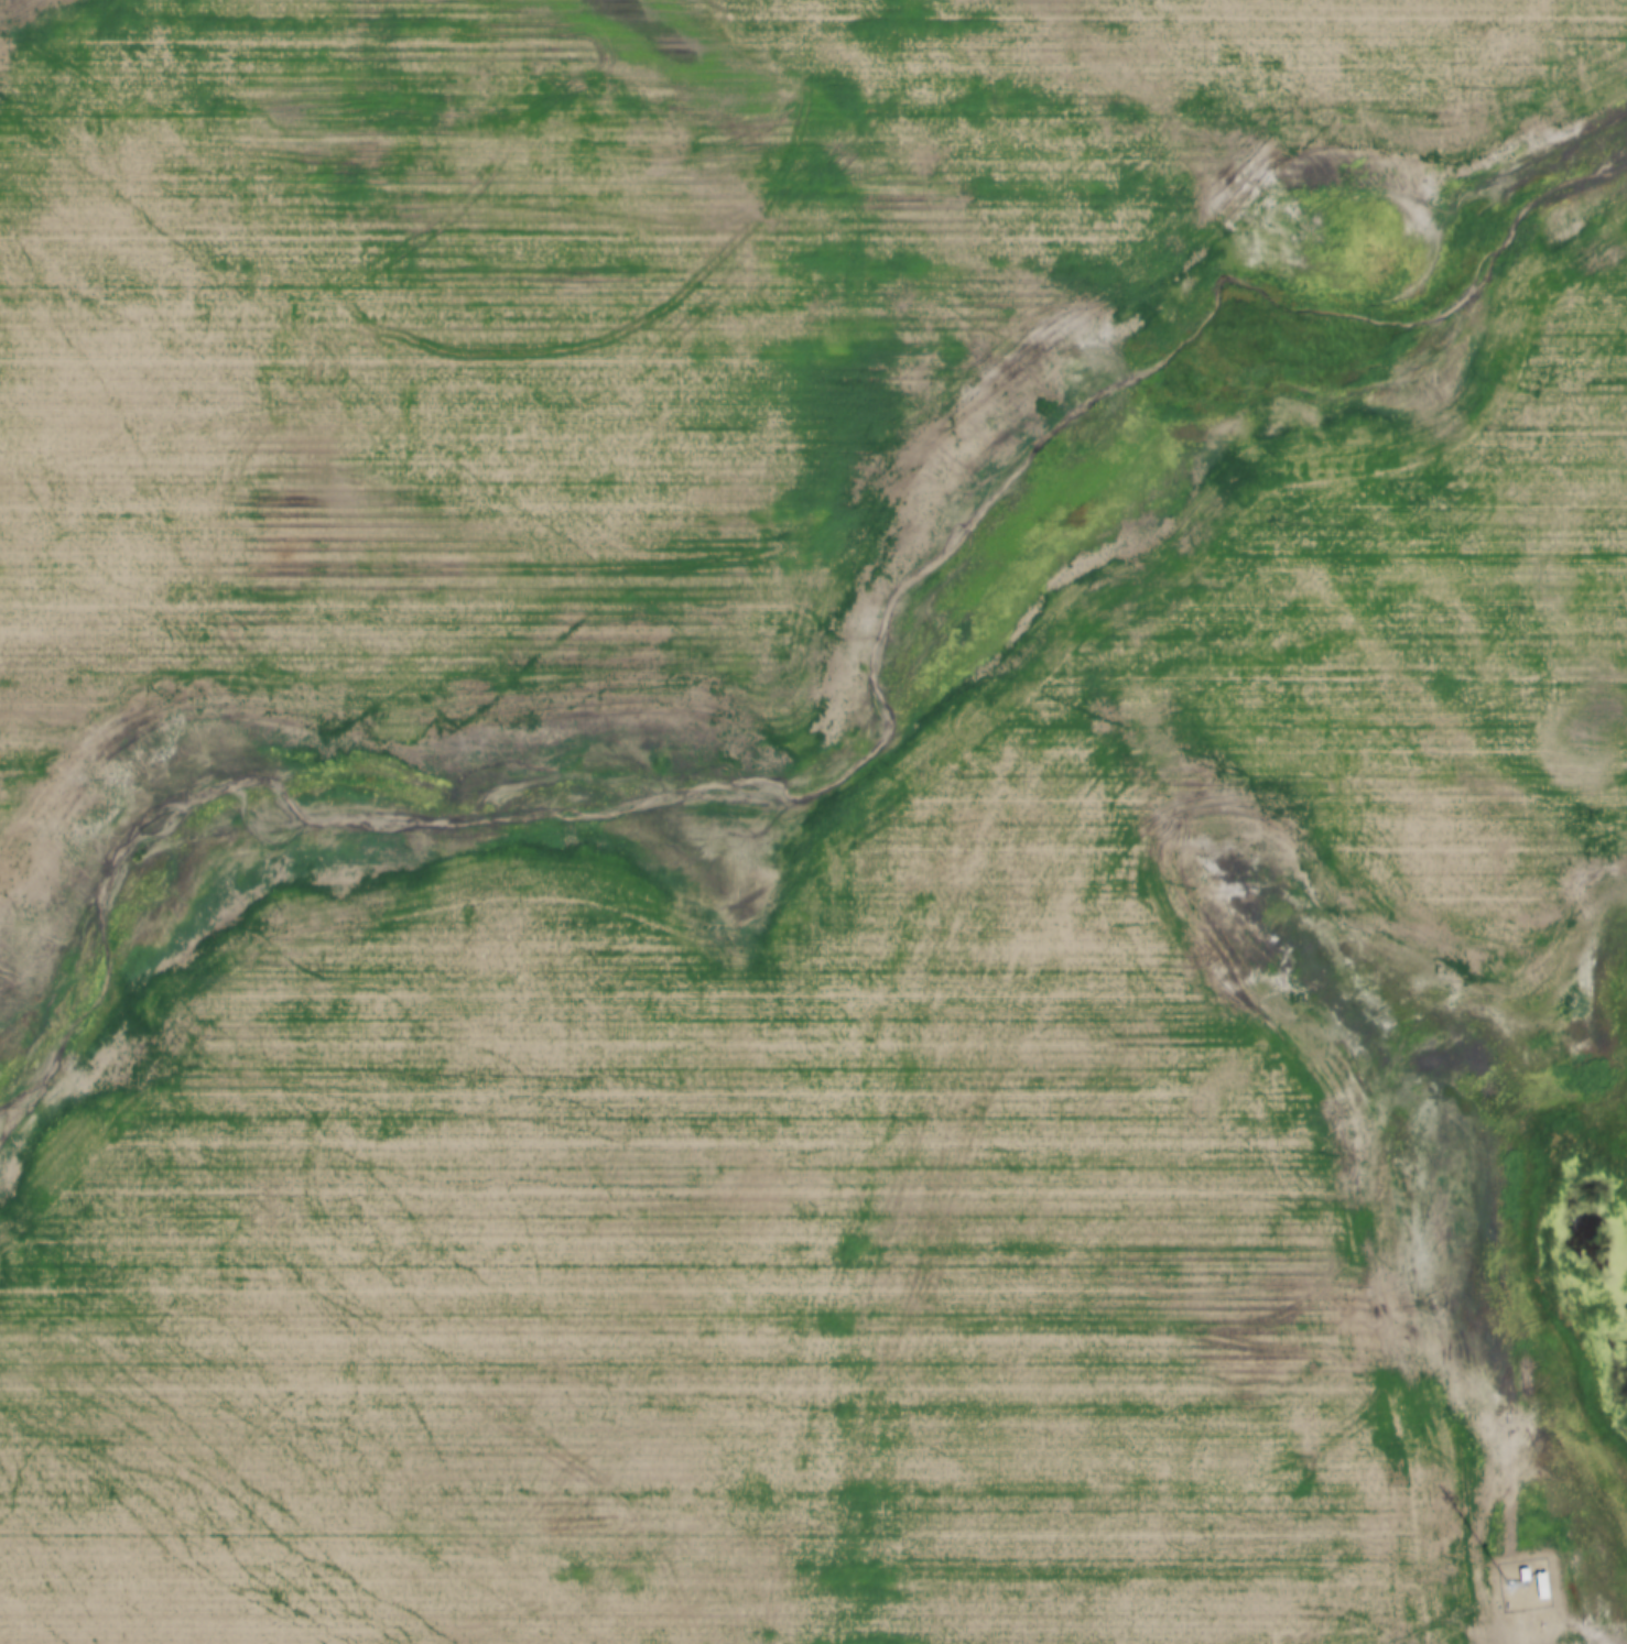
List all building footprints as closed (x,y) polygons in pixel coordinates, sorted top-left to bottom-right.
[(1526,1571),(1533,1570),(1536,1582),(1527,1583),(1526,1571)] [(1539,1576),(1549,1574),(1553,1600),(1543,1601),(1539,1576)]
